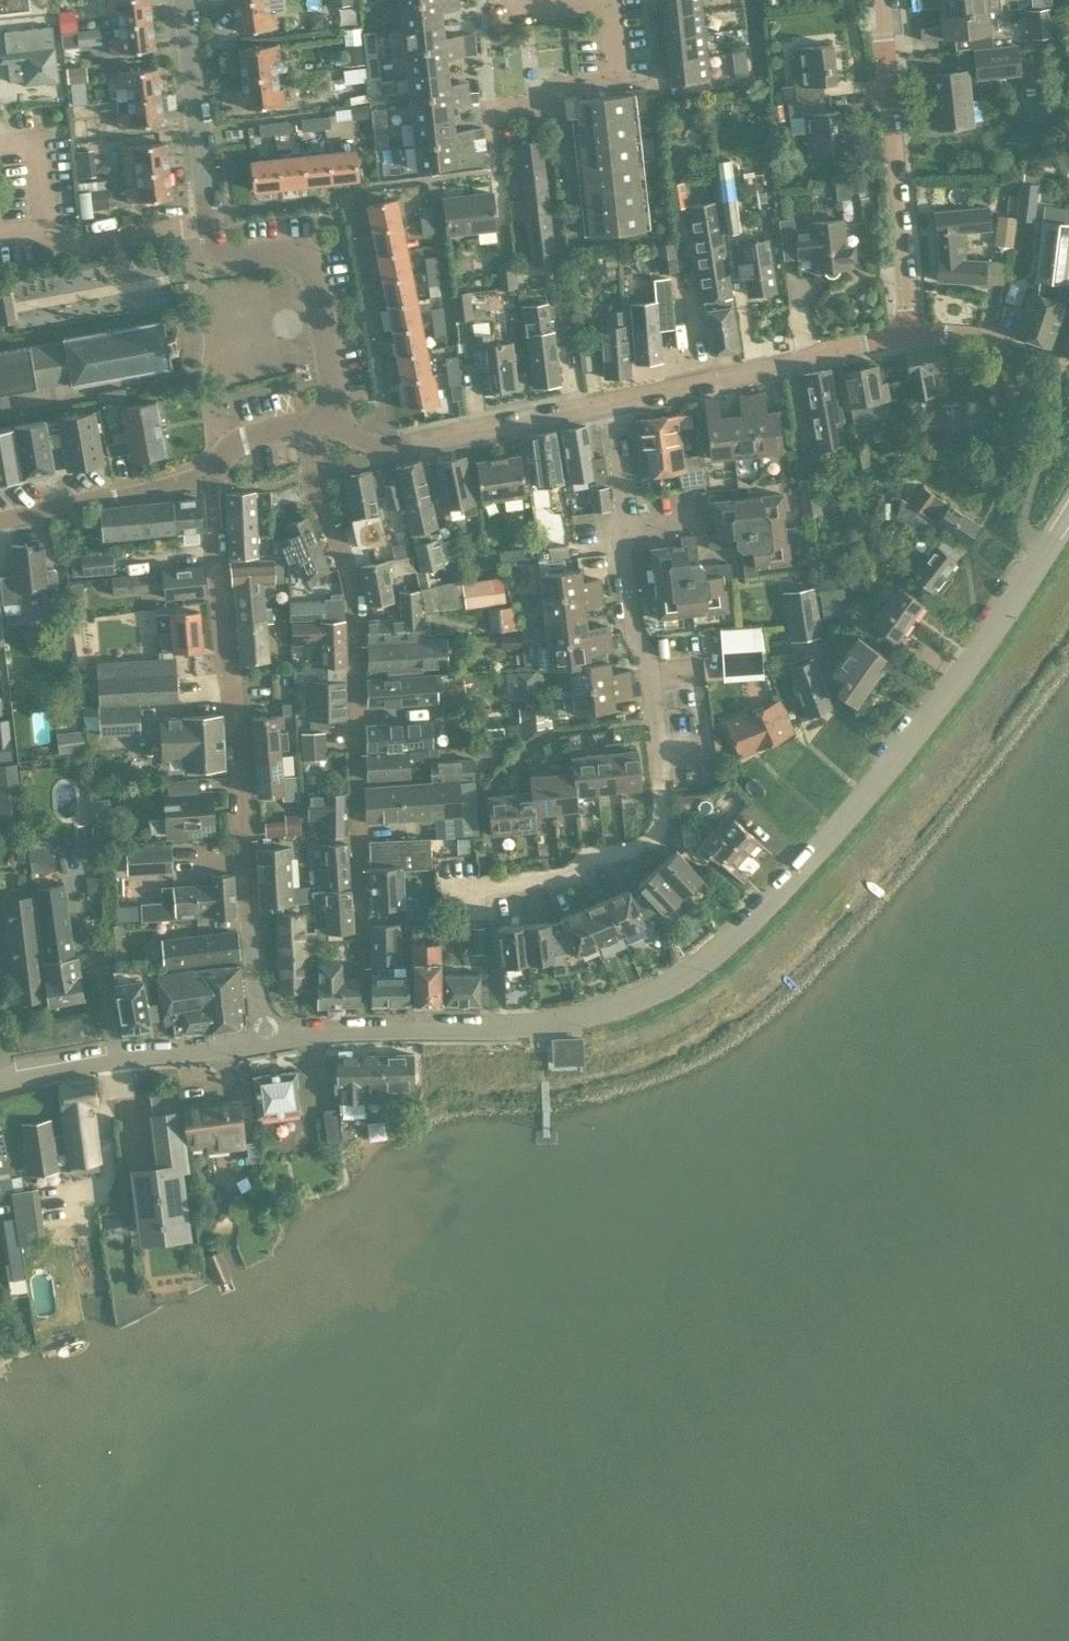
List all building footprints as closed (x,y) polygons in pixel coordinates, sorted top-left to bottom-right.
[(28,0),(0,0),(0,12),(29,9),(28,0)] [(119,25),(151,21),(149,0),(105,0),(106,14),(118,12),(119,25)] [(268,0),(248,0),(234,1),(238,32),(277,28),(275,12),(270,13),(268,0)] [(399,5),(399,0),(391,0),(389,0),(390,5),(385,6),(385,11),(400,9),(399,5)] [(402,28),(443,24),(441,11),(459,9),(458,0),(440,0),(399,5),(400,9),(402,28)] [(652,16),(702,10),(701,0),(661,0),(662,9),(660,10),(658,8),(651,9),(652,16)] [(941,16),(987,11),(986,0),(918,0),(919,9),(940,6),(941,16)] [(1029,10),(1031,38),(1051,37),(1049,8),(1029,10)] [(663,19),(665,37),(705,33),(702,10),(652,16),(653,23),(659,22),(661,19),(663,19)] [(922,38),(955,35),(956,48),(991,44),(987,11),(941,16),(942,25),(921,27),(922,38)] [(59,18),(61,29),(73,28),(72,16),(59,18)] [(154,48),(151,21),(119,25),(121,37),(109,39),(111,53),(154,48)] [(402,28),(405,52),(463,45),(462,35),(444,37),(443,24),(402,28)] [(23,80),(24,86),(59,82),(55,47),(49,47),(47,27),(4,32),(9,82),(23,80)] [(656,53),(657,60),(707,55),(705,33),(665,37),(667,54),(665,54),(662,52),(656,53)] [(363,44),(344,46),(346,66),(352,65),(365,64),(363,44)] [(794,85),(796,101),(824,97),(823,83),(836,82),(832,44),(797,48),(801,84),(794,85)] [(240,50),(243,78),(277,75),(275,62),(280,61),(279,45),(240,50)] [(405,52),(407,75),(448,71),(446,58),(464,56),(463,45),(405,52)] [(968,79),(994,76),(1019,73),(1017,46),(991,48),(955,53),(957,71),(928,75),(931,97),(934,97),(938,127),(973,123),(968,79)] [(66,67),(68,83),(88,81),(86,64),(82,65),(80,54),(74,50),(62,51),(63,68),(66,67)] [(707,55),(657,60),(657,68),(664,67),(666,64),(668,64),(670,82),(710,78),(707,55)] [(113,73),(115,88),(116,101),(128,99),(160,95),(157,68),(113,73)] [(407,75),(410,99),(468,92),(467,82),(449,84),(448,71),(407,75)] [(278,89),(277,75),(243,78),(246,109),(286,104),(284,89),(278,89)] [(577,116),(578,123),(631,116),(647,115),(644,88),(625,90),(625,94),(577,99),(576,95),(564,96),(566,117),(577,116)] [(410,99),(412,122),(453,117),(451,105),(469,103),(468,92),(410,99)] [(163,122),(160,95),(128,99),(129,111),(118,113),(119,128),(163,122)] [(824,97),(796,101),(787,102),(789,117),(804,116),(808,152),(843,148),(839,111),(826,112),(824,97)] [(339,108),(341,120),(368,116),(366,105),(339,108)] [(578,123),(580,145),(634,139),(631,116),(578,123)] [(412,122),(415,145),(473,139),(472,128),(454,130),(453,117),(412,122)] [(330,129),(329,119),(302,122),(302,132),(330,129)] [(274,125),(275,134),(288,133),(287,124),(274,125)] [(261,136),(275,134),(274,125),(259,127),(261,136)] [(474,149),(473,139),(415,145),(417,169),(458,165),(457,151),(474,149)] [(580,145),(583,168),(636,161),(634,139),(580,145)] [(122,147),(123,158),(124,173),(168,168),(165,142),(122,147)] [(542,144),(518,147),(524,200),(530,258),(531,265),(556,262),(548,197),(542,144)] [(327,153),(333,181),(357,178),(354,150),(327,153)] [(302,156),(306,184),(333,181),(327,153),(302,156)] [(277,159),(282,187),(306,184),(302,156),(277,159)] [(255,190),(282,187),(277,159),(252,162),(255,190)] [(714,162),(724,234),(741,232),(731,159),(714,162)] [(583,168),(585,190),(639,184),(636,161),(583,168)] [(124,173),(126,187),(128,202),(171,197),(168,168),(124,173)] [(997,215),(993,244),(1013,247),(1017,219),(1034,221),(1038,184),(1037,184),(1039,174),(1024,172),(1022,182),(1020,182),(1015,217),(997,215)] [(668,185),(672,209),(688,207),(685,182),(668,185)] [(585,190),(588,212),(641,207),(639,184),(585,190)] [(93,208),(105,207),(103,189),(77,192),(80,218),(93,217),(93,208)] [(447,233),(497,228),(493,194),(444,199),(447,233)] [(368,205),(374,232),(401,226),(396,199),(368,205)] [(705,310),(704,310),(711,353),(739,349),(716,201),(689,205),(705,310)] [(857,221),(870,219),(868,202),(855,203),(855,204),(854,205),(855,209),(856,209),(857,221)] [(418,207),(420,221),(433,219),(431,205),(418,207)] [(641,207),(588,212),(590,235),(644,230),(641,207)] [(962,232),(990,229),(988,207),(934,212),(936,235),(938,234),(940,258),(937,258),(936,280),(985,283),(986,261),(964,260),(962,232)] [(422,235),(434,234),(433,219),(420,221),(422,235)] [(849,267),(848,260),(849,260),(850,259),(851,259),(852,258),(853,257),(853,256),(854,255),(854,254),(854,252),(854,251),(853,250),(852,248),(850,247),(849,246),(848,246),(846,246),(844,219),(809,223),(809,228),(795,230),(798,259),(813,257),(814,271),(823,270),(825,274),(828,276),(832,277),(836,275),(839,272),(839,268),(849,267)] [(1038,285),(1037,294),(1031,292),(1016,335),(1049,346),(1063,302),(1068,252),(1068,224),(1042,220),(1034,280),(1039,280),(1038,285)] [(374,232),(378,254),(406,249),(401,226),(374,232)] [(748,296),(776,291),(768,241),(735,247),(738,265),(743,264),(748,296)] [(673,244),(656,246),(658,272),(676,270),(673,244)] [(378,254),(382,278),(411,274),(406,249),(378,254)] [(424,257),(426,272),(439,270),(437,256),(424,257)] [(495,262),(498,289),(517,287),(514,260),(495,262)] [(440,284),(439,270),(426,272),(428,286),(440,284)] [(382,278),(388,304),(415,298),(411,274),(382,278)] [(635,364),(661,361),(656,311),(671,309),(668,279),(653,280),(655,302),(629,304),(635,364)] [(473,318),(470,291),(452,293),(455,321),(473,318)] [(13,321),(8,292),(0,293),(0,323),(13,321)] [(388,304),(392,330),(420,324),(415,298),(388,304)] [(534,387),(559,384),(553,326),(549,326),(547,304),(522,306),(525,334),(529,334),(534,387)] [(431,309),(432,323),(444,321),(442,307),(431,309)] [(604,377),(630,374),(624,311),(607,313),(608,327),(600,328),(604,377)] [(60,339),(60,341),(28,346),(36,387),(67,382),(67,384),(70,383),(71,386),(73,385),(73,383),(86,380),(86,383),(89,383),(88,380),(102,377),(102,380),(105,380),(104,377),(118,374),(119,377),(121,377),(121,374),(134,372),(135,375),(137,374),(136,371),(150,369),(150,372),(153,372),(152,369),(167,366),(167,370),(169,369),(169,366),(172,365),(171,363),(168,364),(166,352),(173,351),(173,353),(175,353),(175,350),(178,350),(177,348),(175,348),(173,337),(175,337),(175,335),(172,335),(172,333),(170,333),(170,336),(164,337),(161,323),(164,322),(164,321),(161,321),(160,318),(158,318),(159,321),(145,324),(144,321),(142,321),(143,324),(129,327),(129,324),(127,324),(127,327),(113,329),(112,326),(110,327),(111,329),(97,332),(96,329),(94,329),(95,332),(80,335),(79,332),(78,332),(78,335),(65,338),(64,335),(62,335),(63,338),(60,339)] [(446,335),(444,321),(432,323),(434,337),(446,335)] [(392,330),(397,355),(425,350),(420,324),(392,330)] [(1061,352),(1068,356),(1068,333),(1061,352)] [(510,343),(492,345),(490,335),(473,337),(476,364),(480,364),(484,393),(516,389),(510,343)] [(949,370),(949,369),(945,348),(905,355),(913,400),(935,396),(931,374),(949,370)] [(397,355),(402,381),(430,375),(425,350),(397,355)] [(444,357),(446,371),(461,370),(460,355),(444,357)] [(849,408),(850,407),(853,422),(889,415),(886,401),(888,400),(885,385),(879,386),(875,367),(842,373),(849,408)] [(450,385),(453,396),(456,395),(458,405),(464,405),(461,370),(446,371),(448,385),(450,385)] [(819,451),(836,448),(845,445),(838,410),(830,370),(804,376),(819,451)] [(430,375),(402,381),(400,382),(406,409),(438,403),(432,375),(430,375)] [(755,427),(758,453),(782,451),(778,411),(766,412),(764,394),(751,395),(755,427)] [(731,427),(735,456),(758,453),(755,427),(751,395),(739,396),(741,415),(730,416),(731,427)] [(710,458),(735,456),(731,427),(730,416),(719,417),(717,398),(704,400),(710,458)] [(130,461),(163,455),(154,402),(121,408),(125,429),(111,432),(116,456),(129,454),(130,461)] [(942,427),(944,427),(959,426),(961,443),(985,442),(983,411),(960,412),(959,405),(940,406),(942,427)] [(22,479),(53,473),(52,470),(67,467),(67,468),(101,462),(92,413),(58,419),(58,420),(44,423),(44,422),(12,428),(0,430),(0,483),(22,479)] [(635,420),(638,448),(681,443),(677,414),(635,420)] [(570,480),(587,477),(590,494),(592,494),(594,510),(609,507),(606,487),(598,488),(598,483),(595,483),(591,458),(586,426),(563,430),(570,480)] [(531,436),(541,504),(542,509),(541,510),(546,534),(559,532),(560,537),(565,536),(559,506),(552,507),(549,484),(562,481),(555,431),(531,436)] [(871,464),(866,441),(848,445),(853,468),(871,464)] [(638,448),(642,475),(642,477),(680,472),(682,486),(705,483),(702,455),(683,457),(681,443),(638,448)] [(520,455),(498,458),(504,498),(526,494),(520,455)] [(448,507),(462,504),(464,515),(476,512),(474,501),(475,501),(466,456),(439,462),(448,507)] [(595,483),(598,483),(604,482),(606,476),(603,456),(591,458),(595,483)] [(504,498),(498,458),(476,462),(481,501),(504,498)] [(395,465),(420,570),(415,571),(420,588),(425,610),(465,607),(459,579),(432,585),(428,569),(443,565),(437,538),(425,540),(423,531),(437,527),(421,459),(395,465)] [(344,478),(351,512),(376,507),(372,486),(377,486),(375,477),(371,478),(370,473),(344,478)] [(815,477),(798,480),(804,517),(822,514),(815,477)] [(389,512),(401,510),(394,481),(389,482),(391,487),(383,489),(389,512)] [(925,514),(938,524),(936,526),(966,547),(981,525),(923,486),(910,505),(924,515),(925,514)] [(226,493),(228,533),(229,556),(257,555),(254,492),(226,493)] [(716,532),(708,533),(709,549),(738,545),(741,548),(745,577),(760,575),(759,566),(790,562),(781,494),(713,501),(716,532)] [(911,533),(924,515),(910,505),(900,497),(894,523),(911,533)] [(172,504),(176,535),(183,535),(184,546),(199,544),(198,533),(202,533),(199,501),(172,504)] [(102,542),(174,535),(176,535),(172,504),(111,510),(99,513),(102,542)] [(383,542),(376,507),(351,512),(357,546),(383,542)] [(278,542),(283,554),(288,567),(298,563),(306,582),(330,572),(307,517),(283,526),(288,538),(278,542)] [(559,532),(546,534),(547,543),(561,541),(560,537),(559,532)] [(699,563),(696,535),(680,536),(681,545),(650,549),(658,617),(727,610),(724,579),(732,578),(731,563),(702,566),(699,563)] [(360,569),(366,607),(392,602),(388,577),(414,573),(411,558),(409,542),(392,546),(394,556),(397,556),(397,560),(385,563),(386,564),(360,569)] [(538,560),(540,573),(543,597),(601,591),(600,578),(581,580),(580,569),(557,571),(556,558),(569,557),(567,544),(548,546),(550,558),(538,560)] [(20,606),(19,594),(54,590),(58,587),(56,574),(53,572),(45,573),(42,545),(10,548),(13,577),(0,578),(0,595),(1,607),(20,606)] [(512,550),(513,559),(524,558),(523,548),(512,550)] [(931,595),(956,564),(937,549),(912,580),(931,595)] [(502,561),(513,559),(512,550),(500,552),(502,561)] [(114,573),(112,551),(80,555),(83,576),(114,573)] [(234,584),(237,623),(263,621),(263,614),(266,614),(266,608),(263,608),(261,583),(283,582),(283,564),(273,565),(273,562),(229,563),(231,584),(234,584)] [(164,599),(206,595),(203,569),(143,576),(144,589),(163,586),(164,599)] [(465,608),(505,602),(502,576),(461,583),(465,608)] [(823,636),(816,586),(784,591),(791,640),(823,636)] [(818,590),(823,618),(847,614),(843,586),(818,590)] [(897,640),(905,629),(921,606),(898,590),(874,624),(897,640)] [(399,593),(400,620),(366,621),(366,642),(414,641),(421,640),(420,620),(419,591),(399,593)] [(543,597),(545,621),(585,617),(584,606),(603,604),(601,591),(543,597)] [(342,598),(290,599),(292,621),(331,620),(343,620),(343,618),(342,598)] [(487,609),(489,632),(518,629),(512,606),(487,609)] [(166,660),(96,665),(96,663),(82,663),(84,688),(89,688),(89,700),(99,700),(99,706),(137,703),(177,700),(174,660),(172,661),(172,652),(200,649),(199,632),(204,631),(203,616),(198,617),(197,613),(169,616),(170,637),(161,638),(162,651),(166,651),(166,660)] [(545,621),(548,644),(606,638),(605,625),(586,628),(585,617),(545,621)] [(331,620),(292,621),(292,625),(292,641),(292,645),(310,645),(310,641),(320,641),(321,667),(345,666),(347,666),(346,620),(343,620),(331,620)] [(237,623),(240,663),(267,661),(264,621),(263,621),(237,623)] [(724,671),(763,668),(760,626),(721,629),(724,671)] [(519,632),(475,636),(475,647),(501,645),(501,650),(520,648),(519,632)] [(551,668),(569,666),(590,664),(590,663),(589,653),(608,651),(606,638),(548,644),(551,668)] [(845,683),(838,692),(857,705),(880,673),(875,670),(884,658),(858,639),(832,675),(845,683)] [(366,646),(367,670),(447,666),(445,641),(366,646)] [(804,717),(831,707),(813,653),(800,658),(801,663),(790,667),(795,683),(792,686),(795,695),(799,695),(804,708),(801,708),(804,717)] [(569,666),(572,689),(630,683),(629,670),(610,672),(609,661),(590,663),(590,664),(569,666)] [(321,667),(296,668),(296,691),(309,690),(310,719),(346,718),(346,667),(345,666),(321,667)] [(367,680),(367,707),(436,703),(434,676),(367,680)] [(632,696),(630,683),(572,689),(574,713),(614,709),(613,698),(632,696)] [(495,707),(529,705),(536,705),(536,704),(536,703),(547,702),(546,684),(535,684),(535,687),(494,690),(495,707)] [(732,740),(733,740),(740,757),(762,747),(795,733),(781,699),(748,714),(741,716),(726,722),(732,740)] [(140,734),(137,703),(99,706),(101,736),(140,734)] [(551,703),(536,704),(536,705),(529,705),(529,706),(492,708),(492,722),(531,720),(531,730),(552,727),(551,703)] [(282,717),(291,717),(290,704),(281,704),(282,717)] [(185,769),(224,766),(220,714),(163,718),(166,758),(185,757),(185,769)] [(252,718),(255,757),(280,755),(279,749),(288,748),(287,731),(278,732),(277,716),(252,718)] [(12,759),(8,719),(0,720),(0,760),(12,759)] [(365,726),(367,751),(431,748),(430,723),(365,726)] [(301,733),(303,760),(326,759),(325,732),(301,733)] [(623,741),(614,743),(619,789),(641,787),(637,750),(624,751),(623,741)] [(606,753),(593,754),(598,791),(619,789),(614,743),(605,744),(606,753)] [(478,755),(490,755),(489,745),(477,746),(478,755)] [(570,747),(573,772),(576,793),(598,791),(593,754),(581,756),(580,746),(570,747)] [(366,755),(367,781),(409,779),(408,761),(415,761),(415,760),(427,759),(429,756),(430,749),(407,750),(407,753),(366,755)] [(255,757),(258,796),(283,794),(280,755),(255,757)] [(431,781),(472,778),(471,760),(430,763),(431,781)] [(16,763),(0,765),(0,804),(21,801),(16,763)] [(560,764),(551,765),(556,811),(578,809),(576,793),(573,772),(561,773),(560,764)] [(529,776),(531,792),(532,791),(534,813),(535,813),(556,811),(551,765),(541,765),(543,775),(529,776)] [(363,789),(365,824),(453,818),(454,836),(480,834),(476,782),(458,783),(363,789)] [(518,783),(509,784),(514,831),(536,828),(535,813),(534,813),(532,791),(531,792),(519,793),(518,783)] [(514,831),(509,784),(500,785),(501,795),(487,796),(491,833),(514,831)] [(289,805),(298,804),(297,791),(288,792),(289,805)] [(309,834),(347,834),(346,792),(308,791),(308,817),(312,817),(312,823),(308,822),(309,834)] [(164,795),(165,817),(166,837),(172,836),(213,833),(210,792),(164,795)] [(700,845),(717,860),(722,855),(734,866),(757,840),(734,820),(721,835),(714,829),(700,845)] [(680,823),(684,847),(696,845),(693,821),(680,823)] [(55,870),(52,845),(51,845),(51,836),(27,839),(30,873),(55,870)] [(432,869),(430,837),(369,840),(371,867),(399,866),(399,870),(402,870),(432,869)] [(304,840),(307,865),(326,863),(326,866),(349,864),(347,844),(325,845),(324,839),(304,840)] [(128,875),(173,872),(172,844),(126,847),(128,875)] [(255,851),(257,878),(259,905),(292,904),(288,848),(255,851)] [(656,867),(682,896),(702,878),(676,849),(656,867)] [(350,885),(349,864),(326,866),(326,863),(307,865),(307,871),(314,870),(315,883),(328,882),(328,887),(350,885)] [(371,867),(372,909),(403,907),(402,870),(399,870),(399,866),(371,867)] [(634,888),(651,913),(660,908),(664,912),(682,896),(656,867),(638,883),(639,884),(634,888)] [(213,919),(235,918),(231,873),(210,875),(211,885),(172,888),(173,903),(150,905),(152,920),(212,916),(213,919)] [(73,958),(69,930),(65,902),(62,884),(34,888),(45,962),(42,962),(45,982),(44,982),(47,1005),(83,1000),(77,957),(73,958)] [(606,899),(622,934),(645,925),(642,919),(651,913),(634,888),(629,891),(628,889),(606,899)] [(311,889),(291,891),(292,902),(312,900),(311,889)] [(328,933),(353,931),(351,890),(325,892),(328,933)] [(418,896),(419,906),(432,904),(432,895),(418,896)] [(18,1001),(19,1001),(43,998),(32,914),(35,913),(33,896),(6,899),(18,1001)] [(582,909),(598,945),(622,934),(606,899),(582,909)] [(416,908),(405,907),(406,919),(422,919),(422,907),(421,908),(416,908)] [(555,922),(562,952),(573,949),(575,954),(598,945),(582,909),(560,919),(561,921),(555,922)] [(683,918),(695,933),(704,926),(692,911),(683,918)] [(277,915),(279,958),(317,956),(316,931),(307,931),(306,914),(301,914),(277,915)] [(524,924),(529,963),(553,961),(552,954),(562,952),(555,922),(549,924),(549,922),(524,924)] [(369,962),(370,962),(399,961),(398,944),(406,944),(405,924),(368,925),(369,962)] [(497,927),(502,966),(529,963),(524,924),(497,927)] [(411,926),(414,1005),(441,1004),(440,961),(439,961),(438,943),(437,943),(436,925),(411,926)] [(485,953),(485,926),(470,926),(470,935),(467,935),(467,948),(470,948),(470,953),(485,953)] [(317,928),(317,938),(325,938),(325,928),(317,928)] [(164,967),(238,959),(235,932),(162,941),(164,967)] [(280,993),(313,992),(317,992),(315,963),(309,964),(309,959),(317,959),(317,956),(279,958),(280,993)] [(317,982),(318,999),(319,1008),(358,1006),(356,979),(342,980),(340,962),(318,963),(319,982),(317,982)] [(372,1006),(407,1005),(406,964),(377,965),(377,975),(371,976),(372,1006)] [(157,977),(163,1014),(164,1019),(165,1024),(174,1023),(175,1036),(205,1034),(244,1027),(239,966),(200,969),(157,977)] [(444,1005),(481,1004),(480,974),(444,974),(444,1005)] [(115,984),(123,1033),(151,1029),(142,980),(115,984)] [(552,1039),(553,1063),(582,1062),(581,1037),(552,1039)] [(381,1054),(381,1088),(412,1087),(411,1053),(381,1054)] [(364,1072),(365,1099),(366,1099),(366,1089),(381,1088),(381,1054),(337,1056),(337,1073),(364,1072)] [(300,1109),(297,1082),(295,1071),(253,1076),(258,1114),(300,1109)] [(339,1114),(341,1137),(352,1135),(349,1114),(366,1113),(365,1099),(364,1072),(337,1073),(339,1114)] [(92,1101),(97,1100),(94,1076),(93,1077),(58,1084),(61,1107),(63,1119),(65,1134),(51,1136),(49,1120),(23,1124),(31,1173),(58,1169),(56,1153),(67,1152),(69,1165),(100,1161),(92,1101)] [(150,1096),(158,1167),(149,1169),(150,1179),(133,1181),(139,1224),(158,1222),(158,1224),(166,1223),(165,1221),(185,1219),(183,1205),(185,1205),(186,1206),(187,1206),(184,1178),(182,1178),(182,1179),(180,1179),(178,1167),(188,1165),(178,1093),(150,1096)] [(238,1100),(184,1108),(189,1147),(203,1145),(203,1143),(207,1142),(208,1151),(244,1146),(238,1100)] [(340,1140),(336,1109),(323,1111),(326,1141),(340,1140)] [(259,1161),(257,1141),(246,1143),(248,1156),(245,1157),(246,1163),(259,1161)] [(20,1245),(44,1242),(36,1189),(12,1192),(15,1216),(18,1232),(20,1245)] [(15,1216),(3,1218),(11,1279),(25,1277),(20,1245),(18,1232),(15,1216)] [(215,1283),(232,1275),(222,1253),(220,1249),(203,1257),(215,1283)]
